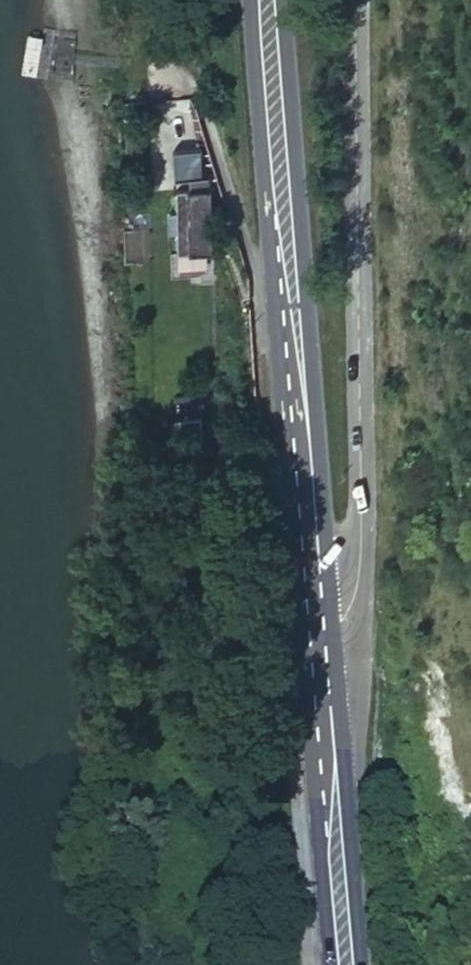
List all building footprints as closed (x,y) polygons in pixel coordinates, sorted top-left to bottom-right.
[(95,96),(94,81),(92,73),(73,75),(77,109),(96,108),(95,96)] [(176,154),(176,178),(204,177),(204,154),(176,154)] [(170,247),(207,245),(203,184),(168,187),(170,247)] [(208,258),(207,245),(170,247),(171,261),(208,258)] [(218,425),(221,385),(195,386),(192,424),(218,425)]
